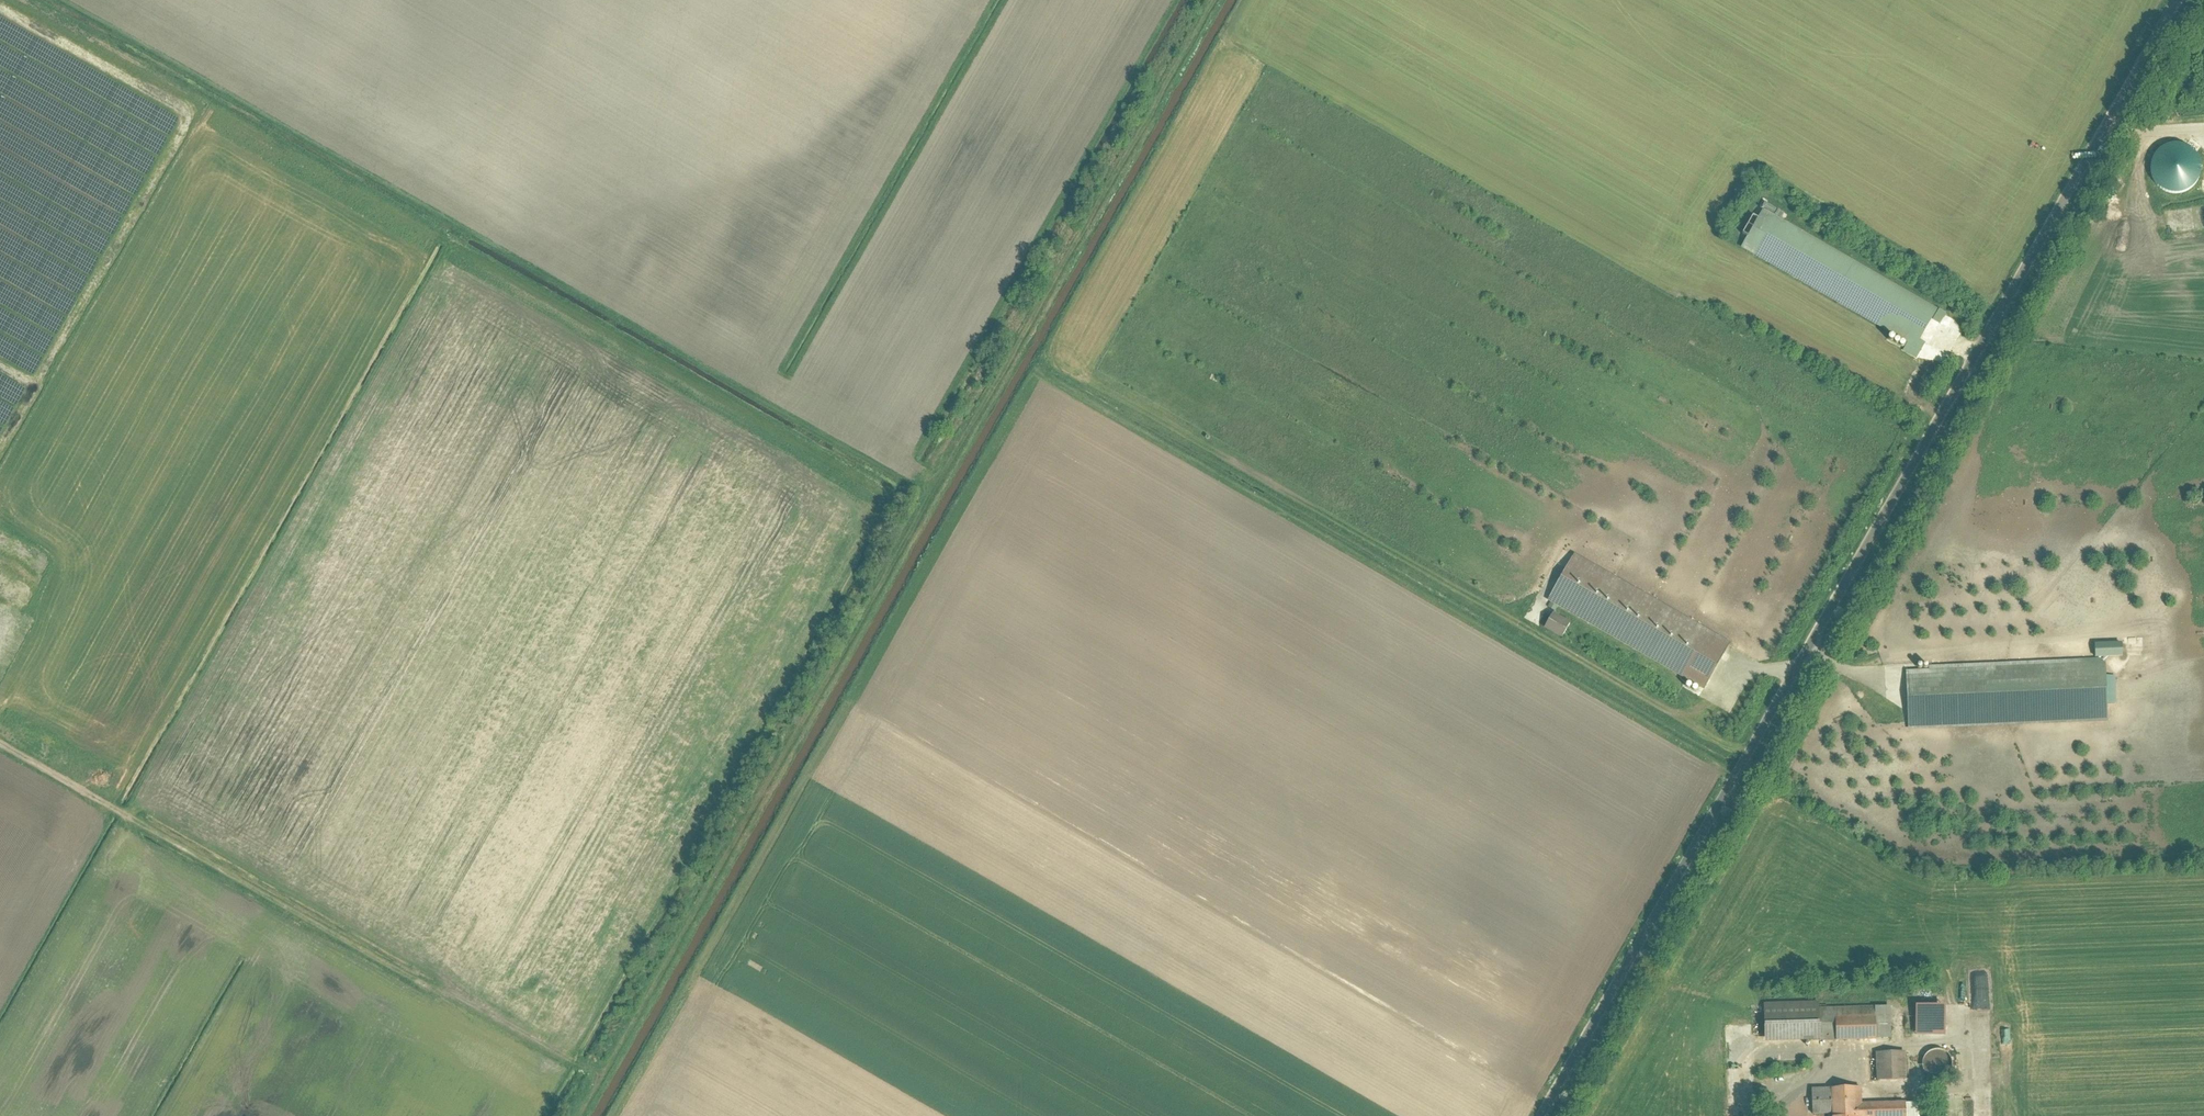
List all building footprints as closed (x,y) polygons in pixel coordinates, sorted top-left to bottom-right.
[(2199,187),(2193,151),(2186,153),(2184,144),(2146,151),(2155,195),(2199,187)] [(1933,313),(1762,214),(1741,252),(1901,344),(1894,355),(1913,366),(1923,348),(1915,344),(1933,313)] [(1938,324),(1944,315),(1936,310),(1931,320),(1938,324)] [(1729,637),(1579,556),(1554,603),(1704,684),(1729,637)] [(1549,612),(1540,629),(1559,639),(1568,623),(1549,612)] [(2108,655),(1910,662),(1913,726),(2110,718),(2108,655)] [(1760,1000),(1761,1037),(1884,1033),(1883,1007),(1813,1009),(1812,998),(1760,1000)] [(2010,1024),(2001,1024),(2002,1055),(2010,1055),(2010,1024)] [(1948,1062),(1949,1058),(1948,1054),(1947,1051),(1945,1048),(1942,1046),(1938,1044),(1935,1044),(1931,1044),(1928,1046),(1925,1048),(1923,1051),(1921,1054),(1921,1058),(1921,1062),(1923,1065),(1925,1068),(1928,1070),(1931,1072),(1935,1072),(1938,1072),(1942,1070),(1945,1068),(1947,1065),(1948,1062)] [(1905,1054),(1876,1055),(1877,1085),(1906,1084),(1905,1054)] [(1901,1115),(1900,1100),(1854,1100),(1854,1084),(1812,1084),(1812,1106),(1827,1106),(1827,1115),(1853,1115),(1901,1115)] [(1962,1106),(1961,1097),(1950,1098),(1951,1107),(1962,1106)]
